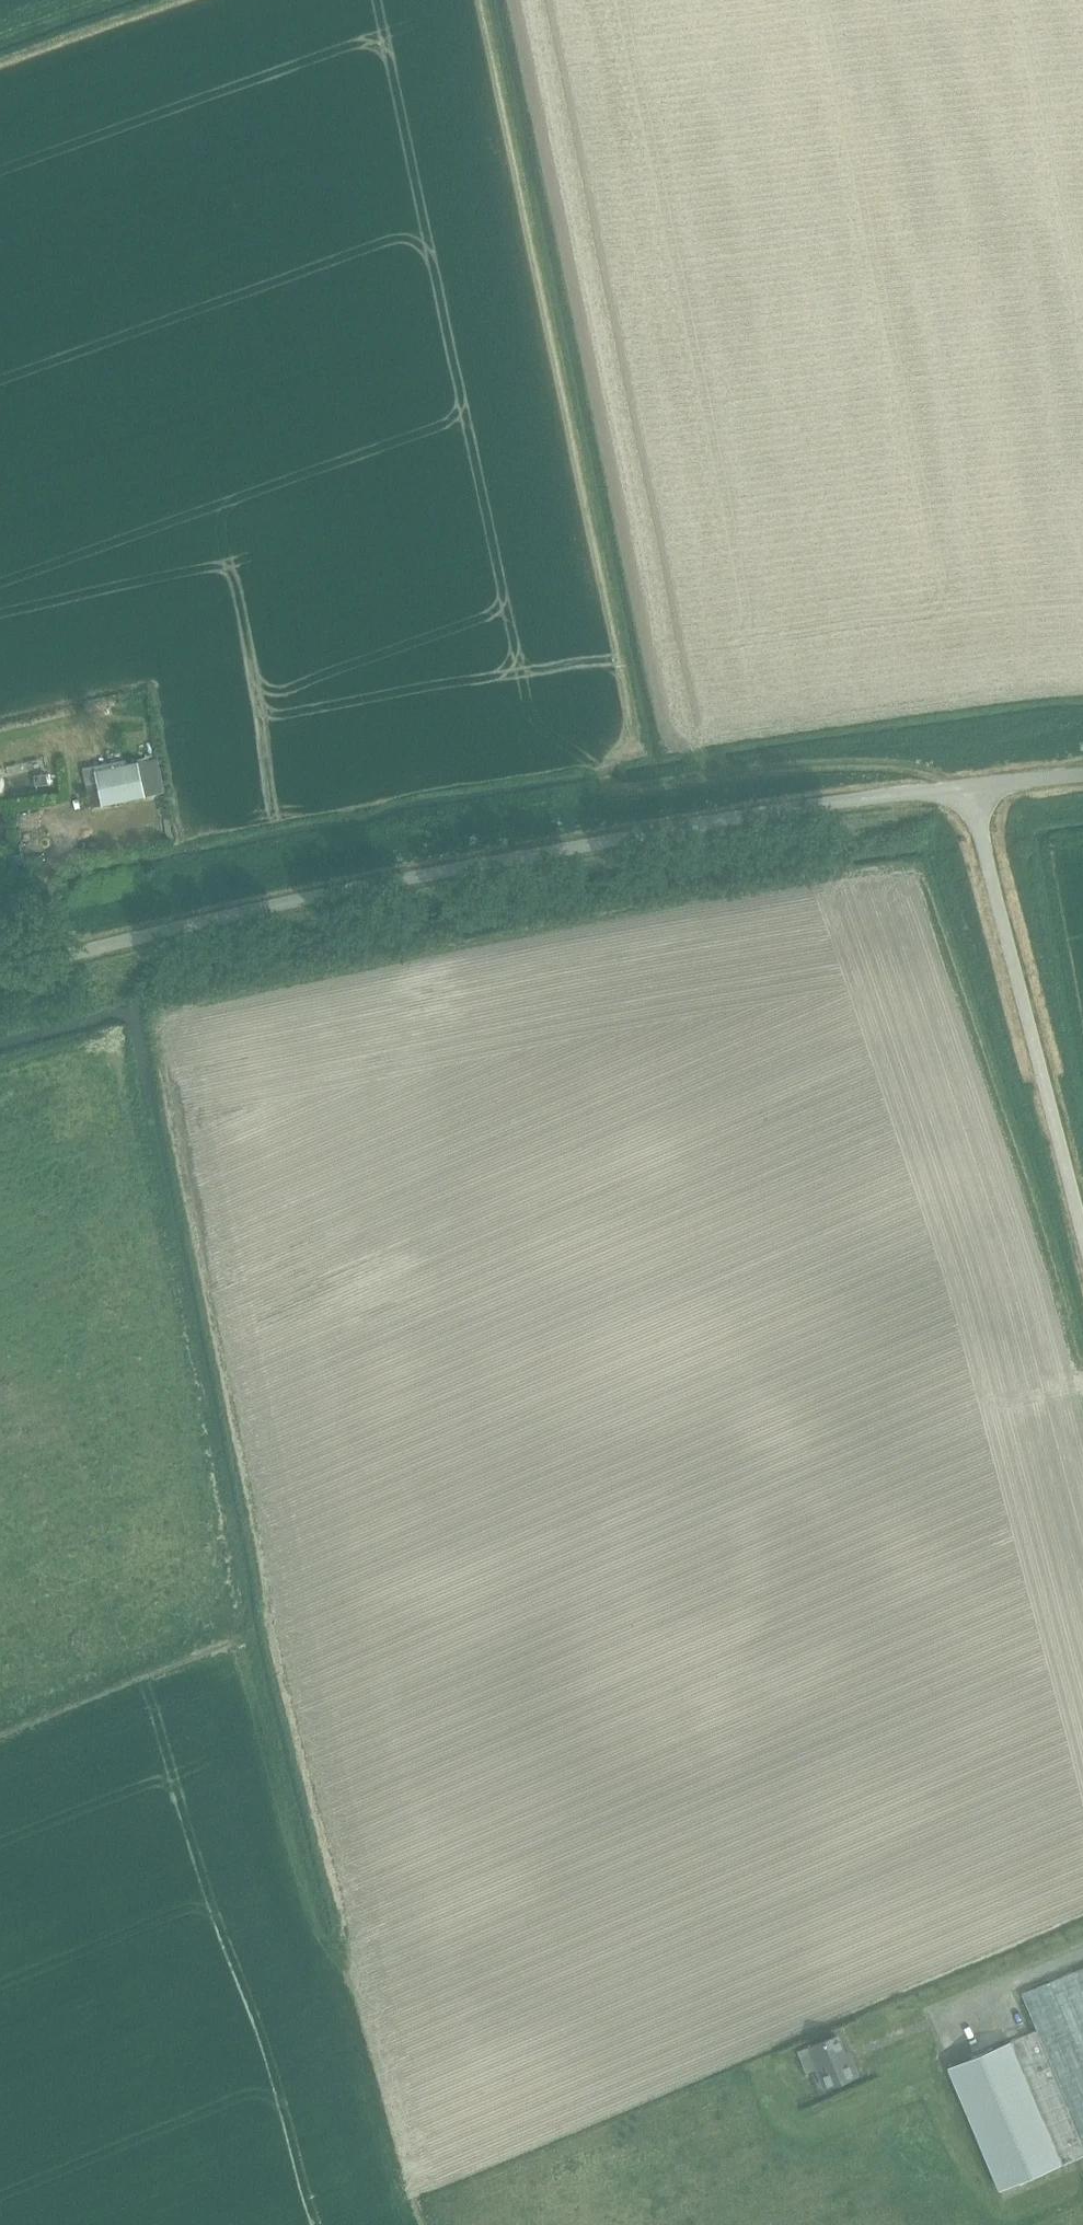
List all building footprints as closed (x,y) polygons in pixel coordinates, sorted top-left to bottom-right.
[(79,758),(85,786),(90,809),(159,793),(151,759),(94,771),(91,755),(79,758)] [(957,943),(963,966),(971,964),(966,941),(957,943)] [(1021,1995),(1035,2030),(1050,2066),(1082,2145),(1082,1969),(1021,1995)] [(1035,2030),(1009,2040),(1025,2077),(1050,2066),(1035,2030)] [(808,2047),(825,2088),(856,2075),(850,2061),(847,2062),(836,2036),(808,2047)] [(1009,2037),(946,2063),(999,2189),(1062,2162),(1025,2077),(1009,2040),(1009,2037)]
